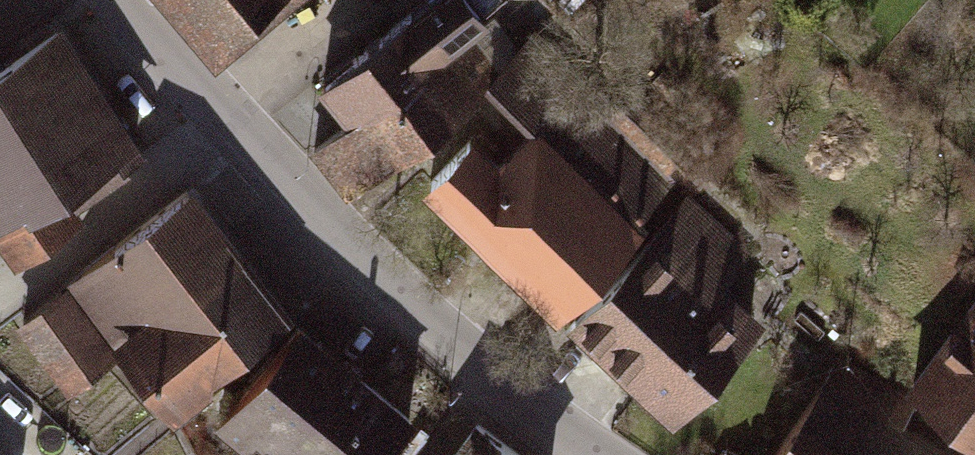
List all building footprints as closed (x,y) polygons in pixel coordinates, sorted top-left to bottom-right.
[(217,55),(281,0),(172,0),(217,55)] [(459,0),(435,0),(373,53),(322,97),(345,132),(323,150),(358,191),(432,134),(489,89),(526,129),(499,159),(483,136),(430,194),(511,268),(571,324),(613,366),(676,429),(771,326),(732,285),(764,255),(541,26),(508,51),(459,0)] [(61,23),(0,65),(0,224),(24,258),(85,216),(73,199),(148,147),(61,23)] [(202,180),(18,320),(70,387),(123,347),(166,402),(297,304),(202,180)] [(909,385),(974,435),(974,298),(909,385)] [(307,327),(225,431),(256,454),(394,454),(423,417),(307,327)] [(839,361),(778,454),(950,454),(903,425),(913,408),(839,361)] [(477,419),(450,454),(526,454),(477,419)] [(0,433),(0,454),(20,454),(0,433)]
